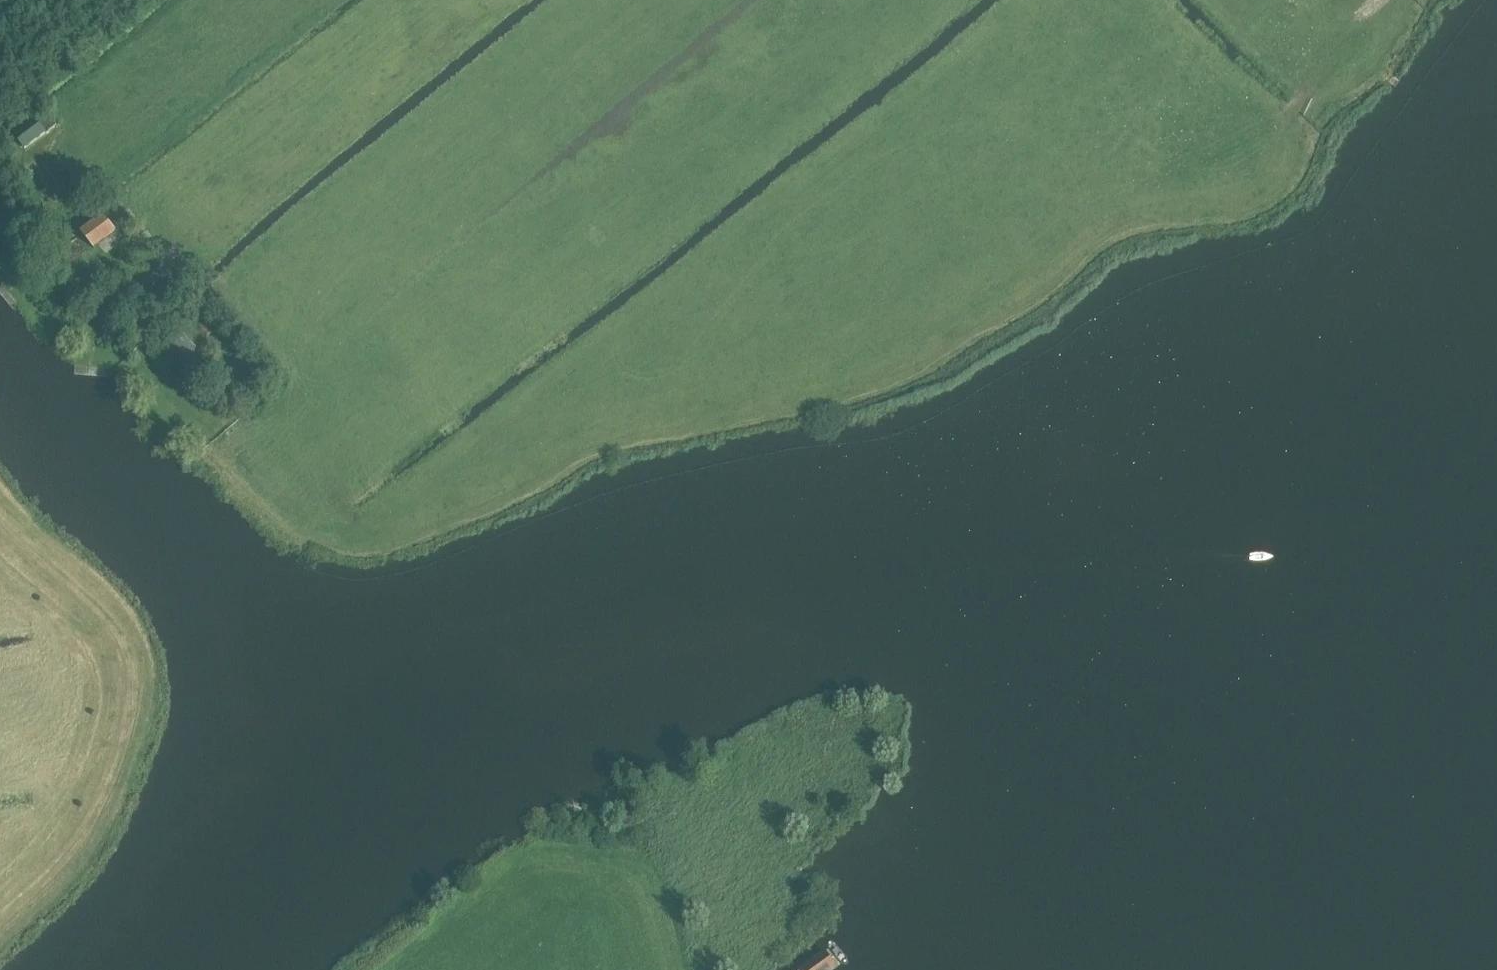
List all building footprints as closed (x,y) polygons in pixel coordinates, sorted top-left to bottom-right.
[(13,135),(24,151),(48,133),(36,118),(13,135)] [(80,230),(94,248),(117,230),(103,213),(80,230)] [(197,378),(212,362),(182,331),(166,348),(197,378)]
